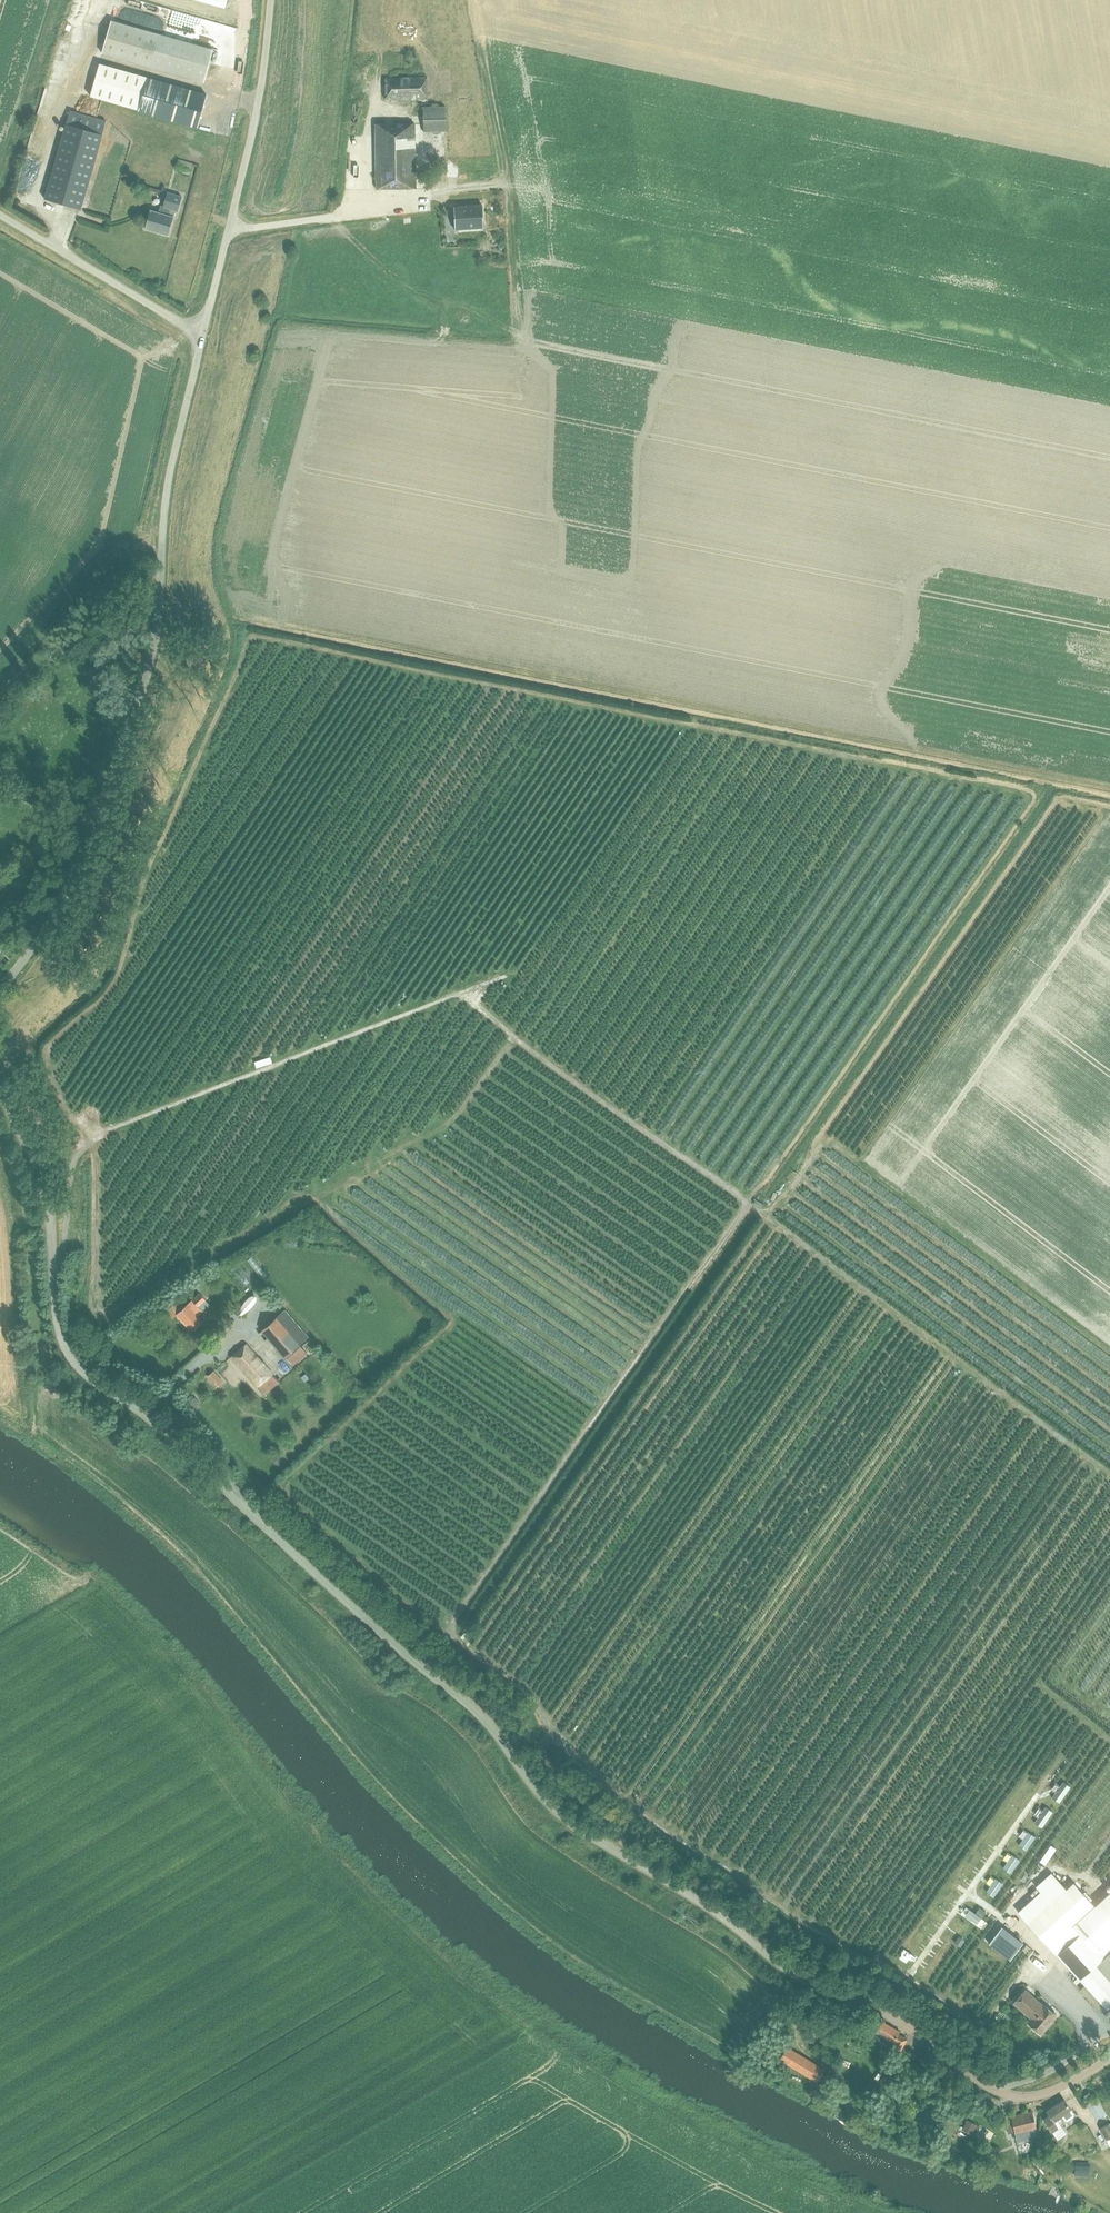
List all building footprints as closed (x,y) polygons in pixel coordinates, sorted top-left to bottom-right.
[(214,51),(160,35),(112,21),(102,53),(205,83),(214,51)] [(61,41),(74,42),(75,31),(62,30),(61,41)] [(98,64),(89,96),(137,110),(191,125),(200,93),(146,78),(98,64)] [(386,78),(386,100),(427,98),(427,77),(386,78)] [(424,107),(424,132),(446,131),(445,106),(424,107)] [(105,122),(69,111),(44,199),(80,209),(105,122)] [(375,124),(376,189),(416,188),(415,123),(375,124)] [(178,158),(175,167),(190,172),(193,163),(178,158)] [(21,183),(27,185),(34,166),(28,164),(21,183)] [(178,211),(182,197),(167,192),(163,206),(162,206),(161,205),(159,213),(151,210),(145,228),(169,235),(174,217),(176,211),(178,211)] [(454,207),(455,229),(484,228),(483,205),(454,207)] [(3,947),(10,938),(4,933),(2,936),(0,935),(0,945),(3,947)] [(255,1066),(272,1061),(270,1053),(253,1059),(255,1066)] [(234,1310),(241,1317),(260,1296),(253,1290),(234,1310)] [(192,1300),(194,1301),(198,1306),(206,1300),(201,1295),(200,1293),(192,1300)] [(204,1322),(190,1305),(185,1309),(178,1300),(166,1311),(173,1319),(178,1315),(193,1332),(204,1322)] [(276,1320),(263,1332),(294,1367),(307,1355),(276,1320)] [(247,1346),(232,1359),(265,1397),(280,1384),(247,1346)] [(196,1350),(187,1359),(191,1363),(200,1354),(196,1350)] [(216,1387),(223,1381),(214,1371),(208,1377),(216,1387)] [(199,1404),(194,1398),(190,1401),(195,1408),(199,1404)] [(1063,1782),(1052,1797),(1059,1802),(1070,1786),(1063,1782)] [(1046,1807),(1035,1822),(1041,1827),(1053,1812),(1046,1807)] [(1028,1832),(1019,1845),(1026,1849),(1035,1836),(1028,1832)] [(1051,1845),(1040,1861),(1041,1862),(1045,1865),(1047,1863),(1056,1849),(1051,1845)] [(1012,1855),(1003,1868),(1010,1873),(1019,1860),(1012,1855)] [(1018,1912),(1029,1924),(1107,2011),(1109,2008),(1109,1892),(1095,1906),(1073,1883),(1066,1889),(1051,1873),(1036,1886),(1040,1891),(1018,1912)] [(995,1878),(986,1891),(993,1896),(1002,1883),(995,1878)] [(980,1908),(976,1913),(982,1918),(986,1912),(980,1908)] [(969,1910),(965,1915),(977,1923),(979,1920),(982,1922),(984,1920),(981,1918),(969,1910)] [(959,1936),(955,1942),(961,1946),(965,1941),(959,1936)] [(1026,1944),(1022,1949),(1026,1953),(1031,1948),(1026,1944)] [(1029,2023),(1041,2034),(1057,2015),(1044,2004),(1043,2005),(1024,1990),(1014,2002),(1033,2019),(1029,2023)] [(882,2021),(875,2031),(881,2035),(877,2040),(890,2048),(893,2044),(901,2049),(907,2039),(898,2034),(900,2031),(882,2021)] [(787,2046),(779,2060),(816,2081),(823,2068),(787,2046)] [(1086,2102),(1095,2118),(1106,2112),(1097,2096),(1086,2102)] [(1064,2099),(1046,2110),(1049,2114),(1043,2118),(1052,2131),(1058,2126),(1053,2121),(1061,2115),(1064,2120),(1067,2120),(1073,2116),(1074,2113),(1071,2109),(1064,2099)] [(1008,2126),(1007,2126),(1009,2134),(1015,2132),(1017,2141),(1031,2138),(1029,2129),(1036,2127),(1033,2112),(1011,2116),(1013,2125),(1008,2126)] [(974,2130),(976,2132),(979,2127),(976,2126),(967,2120),(963,2128),(972,2133),(974,2130)] [(1100,2128),(1106,2140),(1109,2145),(1109,2126),(1108,2123),(1100,2128)] [(1038,2168),(1046,2165),(1044,2157),(1036,2160),(1038,2168)] [(1076,2162),(1075,2175),(1089,2175),(1089,2163),(1076,2162)] [(1030,2166),(1027,2170),(1031,2174),(1035,2171),(1030,2166)]
